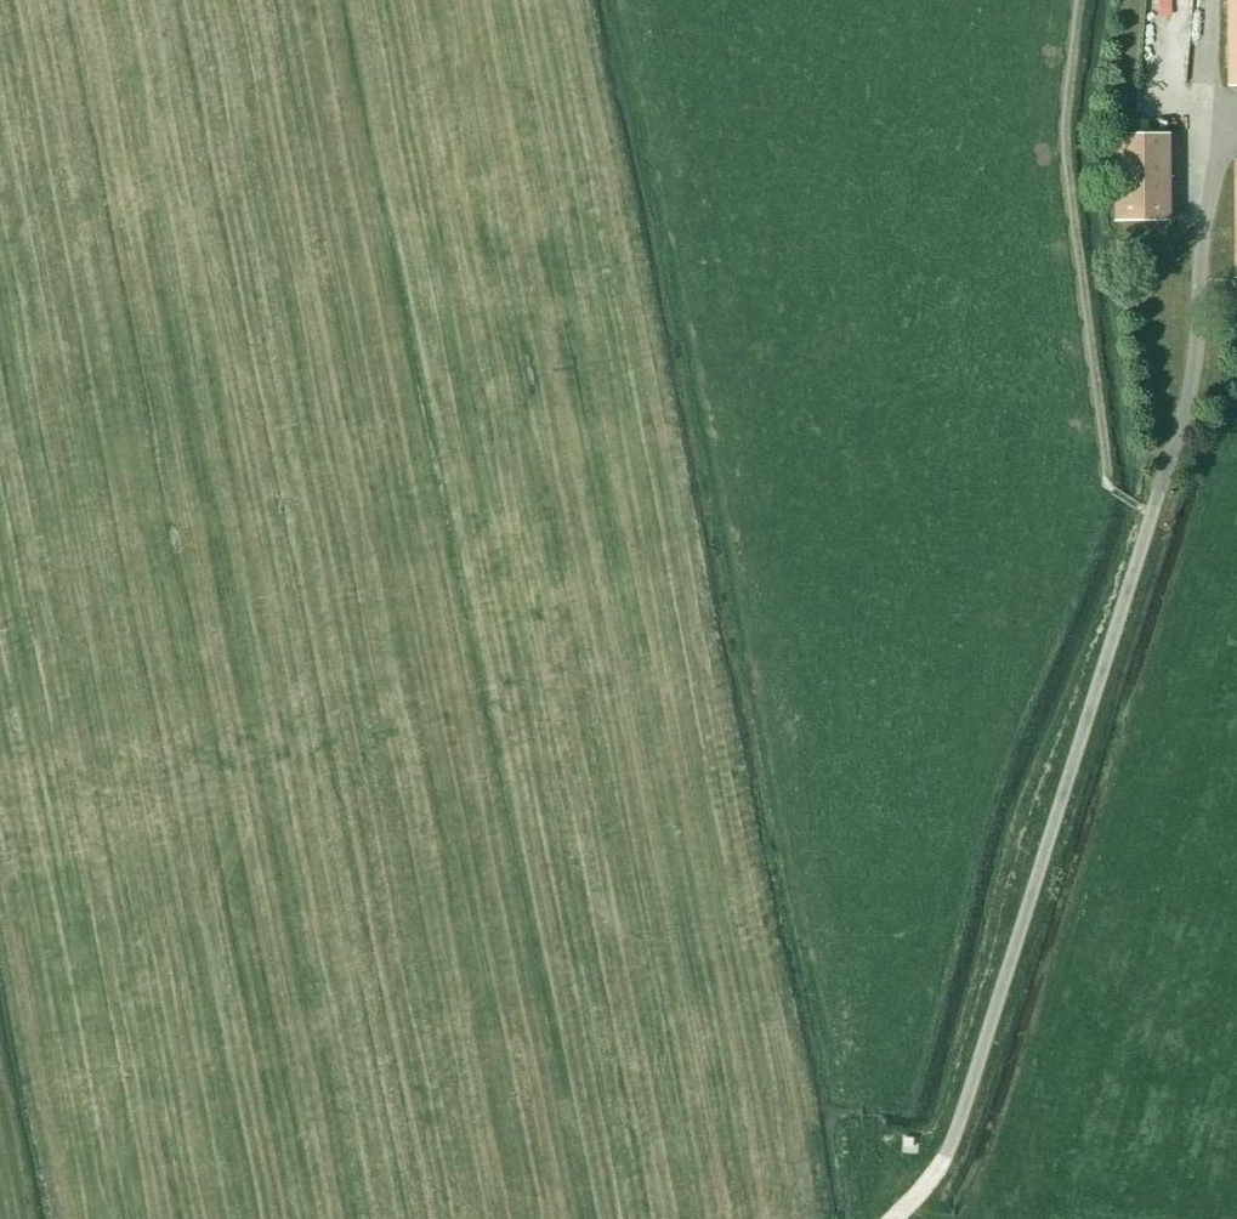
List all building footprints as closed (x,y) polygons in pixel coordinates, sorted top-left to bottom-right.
[(1171,220),(1171,133),(1116,134),(1116,220),(1171,220)]
